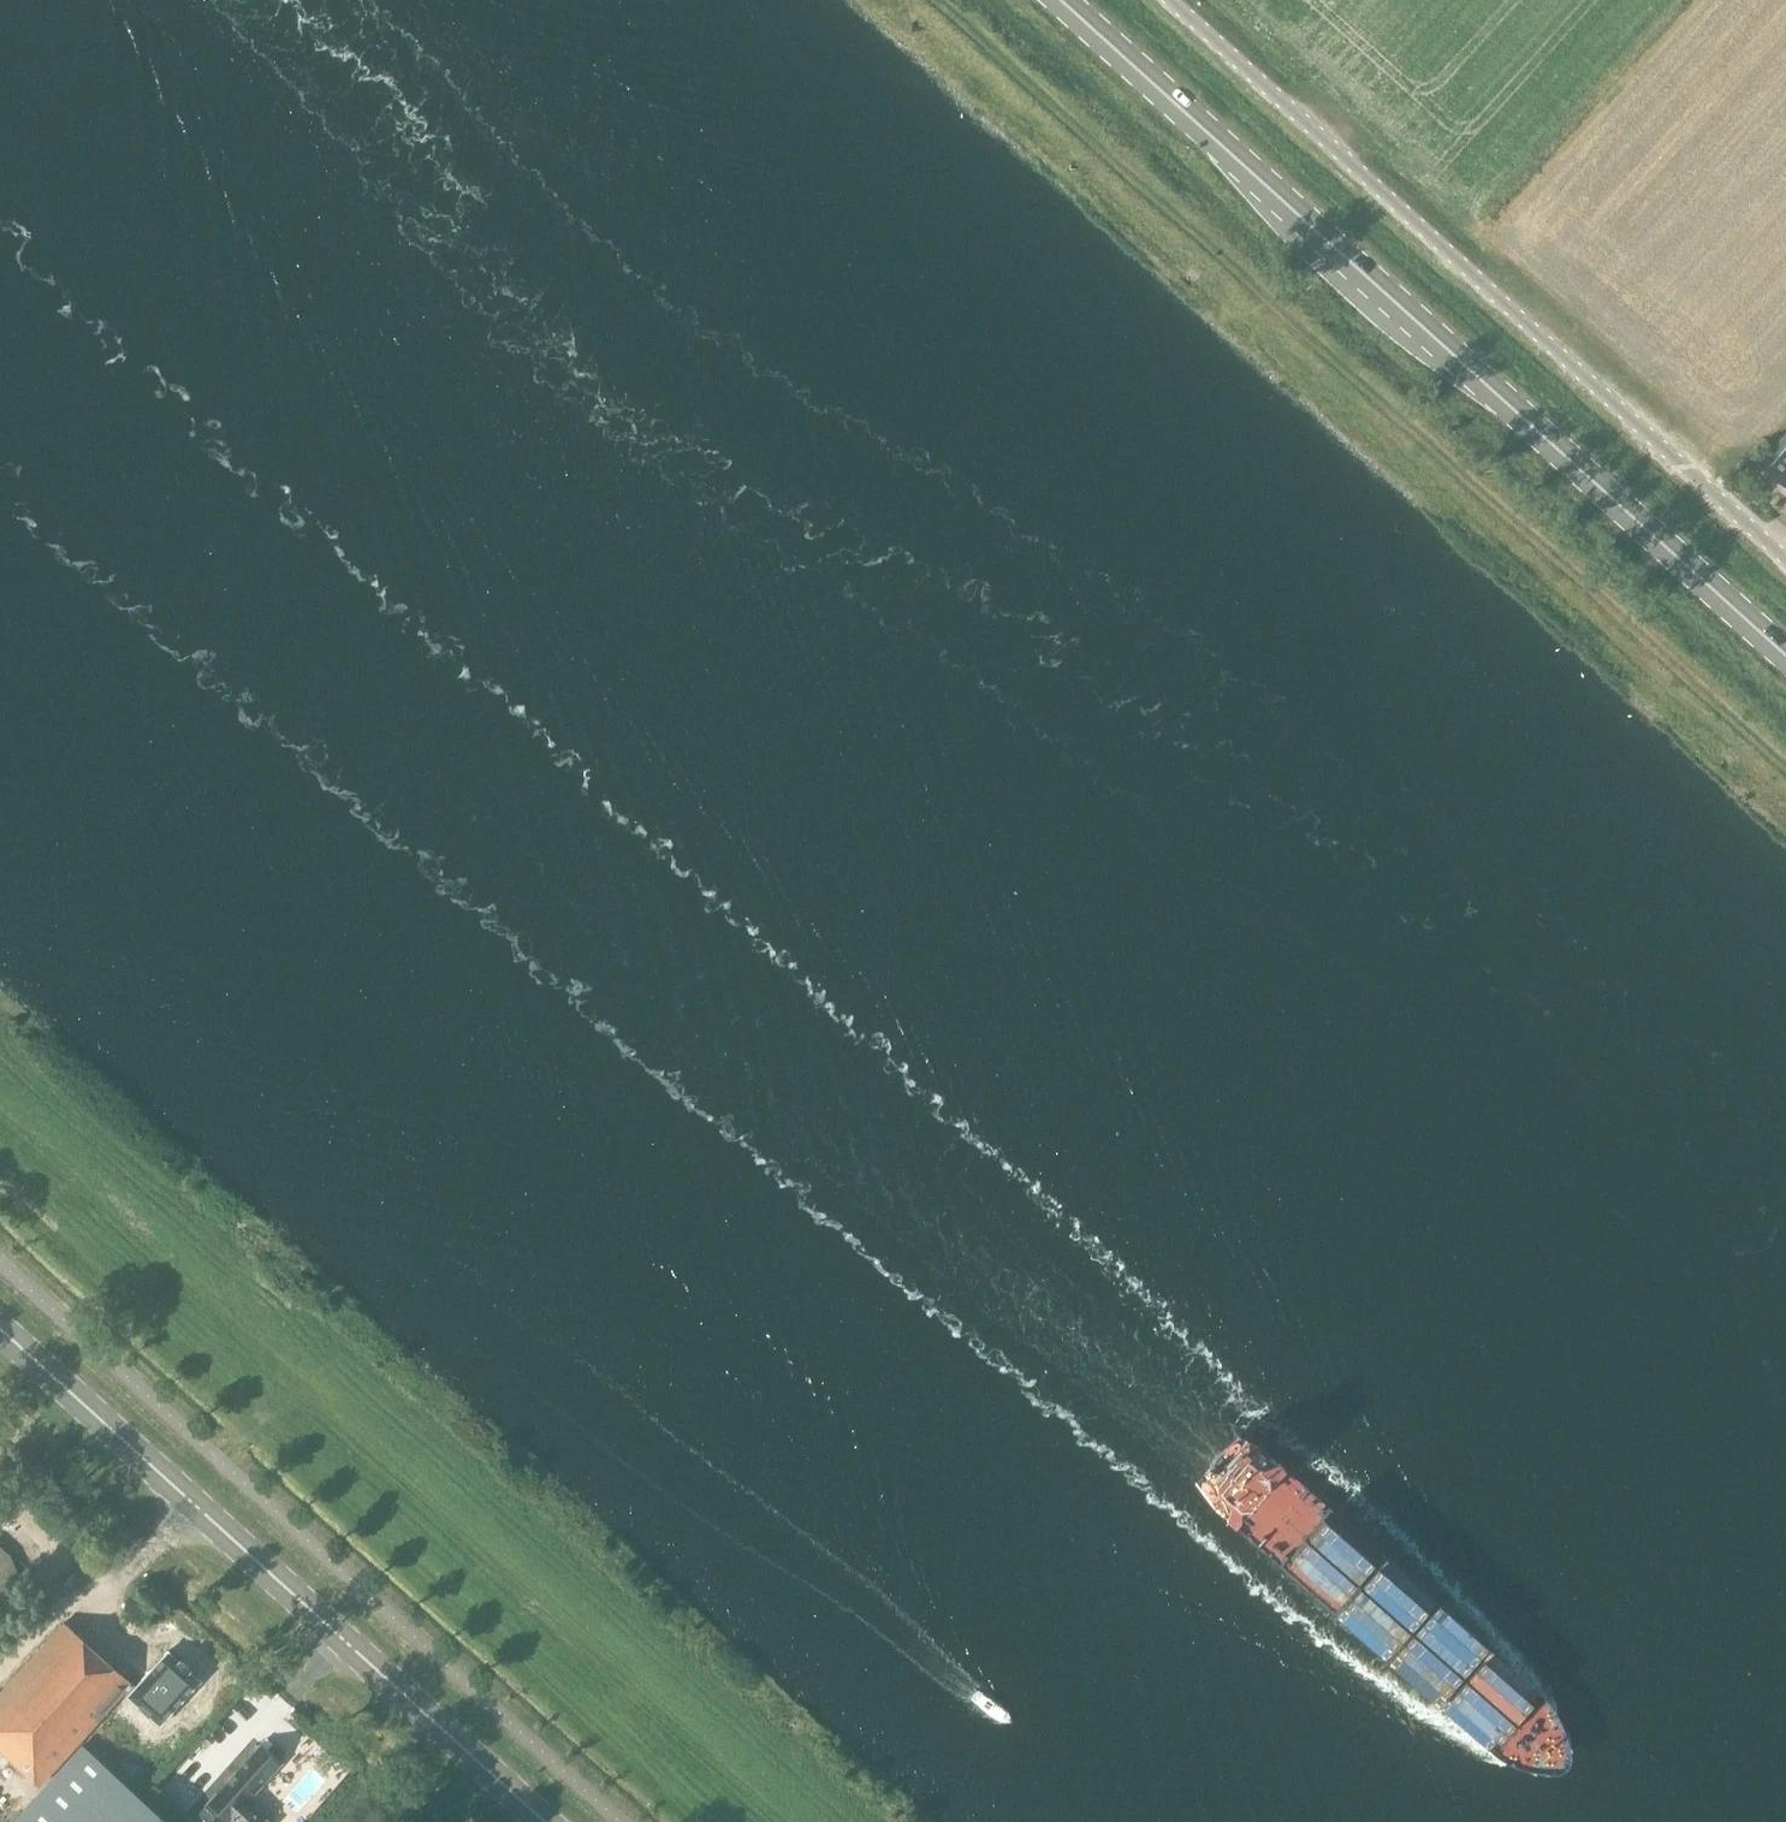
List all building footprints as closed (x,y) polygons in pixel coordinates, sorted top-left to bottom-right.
[(1785,481),(1785,453),(1772,469),(1785,481)] [(129,1687),(60,1624),(0,1690),(0,1755),(38,1790),(124,1693),(129,1687)] [(129,1687),(124,1693),(159,1725),(198,1682),(199,1682),(201,1680),(199,1679),(198,1679),(189,1670),(190,1669),(180,1660),(179,1661),(169,1653),(169,1652),(168,1651),(166,1653),(151,1670),(150,1670),(148,1672),(149,1672),(146,1676),(145,1676),(143,1677),(144,1678),(135,1687),(132,1684),(129,1687)] [(192,1819),(195,1821),(272,1821),(264,1815),(248,1800),(283,1761),(262,1742),(226,1782),(219,1776),(212,1783),(219,1790),(206,1804),(192,1819)] [(84,1744),(42,1790),(13,1821),(168,1821),(84,1744)]
